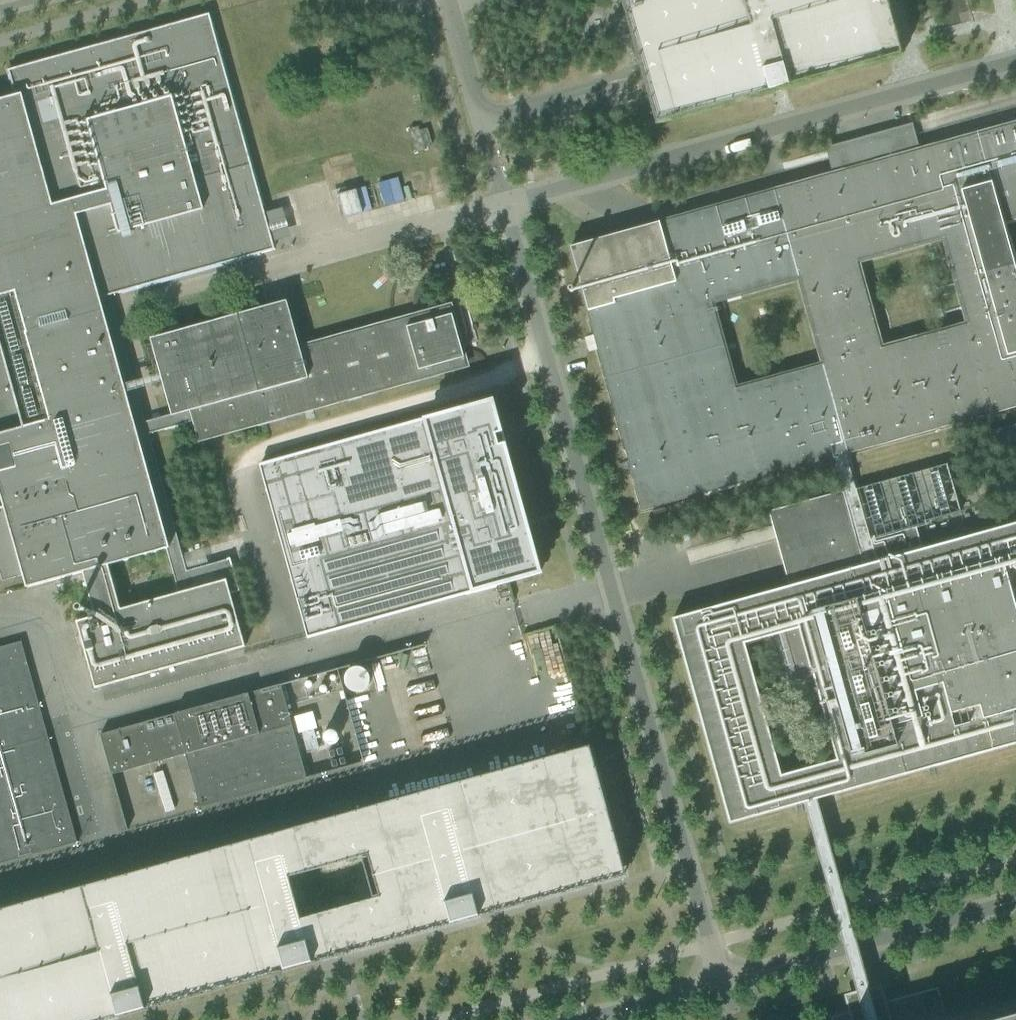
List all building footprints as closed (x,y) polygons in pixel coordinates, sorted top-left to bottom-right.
[(647,92),(656,124),(902,56),(893,24),(887,0),(621,0),(643,78),(647,92)] [(245,647),(230,594),(237,591),(228,559),(185,571),(147,435),(194,422),(200,441),(467,366),(450,306),(299,348),(286,302),(151,339),(171,414),(143,422),(108,296),(275,250),(209,14),(8,70),(15,95),(0,100),(0,569),(3,580),(22,574),(26,588),(82,572),(94,616),(76,621),(94,689),(245,647)] [(920,150),(913,124),(854,140),(861,166),(570,247),(643,509),(835,456),(844,453),(1015,405),(1015,274),(1002,222),(1015,218),(1015,123),(920,150)] [(492,401),(261,465),(306,630),(308,637),(506,582),(540,573),(530,539),(526,525),(525,521),(504,443),(505,442),(502,431),(501,432),(492,401)] [(992,449),(1015,442),(1015,427),(988,434),(992,449)] [(875,562),(846,459),(844,453),(835,456),(844,490),(848,505),(801,518),(813,562),(861,549),(866,565),(875,562)] [(1015,744),(1015,523),(875,562),(866,565),(789,586),(673,618),(729,823),(799,804),(815,799),(1015,744)] [(28,856),(27,851),(37,848),(39,853),(77,842),(38,704),(21,642),(0,648),(0,863),(28,856)] [(311,693),(371,690),(370,670),(310,673),(311,693)] [(111,775),(169,759),(186,754),(200,808),(306,778),(280,685),(100,735),(111,775)] [(276,973),(626,876),(590,745),(0,909),(0,1019),(108,1019),(276,973)]
